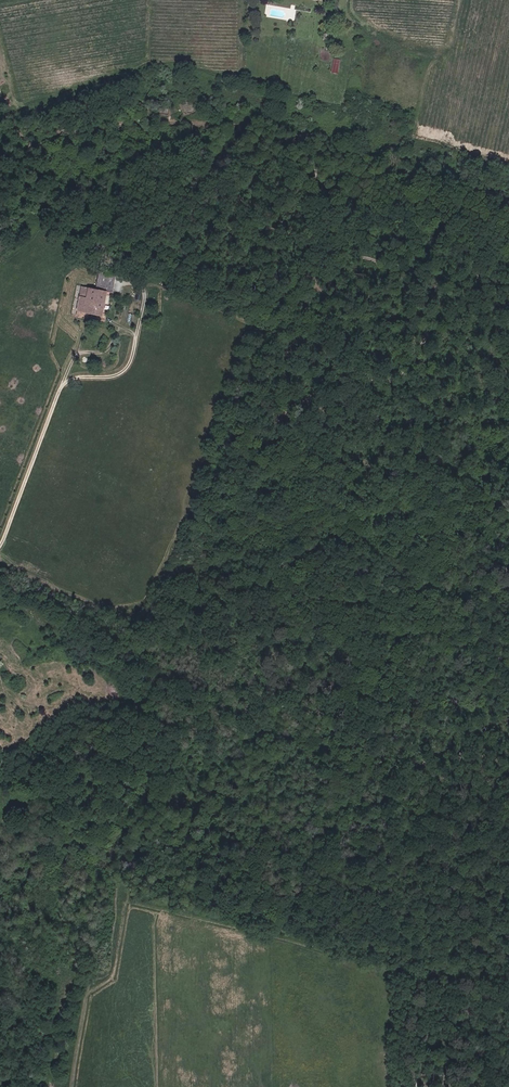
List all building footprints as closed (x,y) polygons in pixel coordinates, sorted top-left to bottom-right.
[(332,74),(335,74),(338,75),(342,60),(337,59),(336,59),(332,74)] [(99,272),(96,290),(106,292),(113,293),(116,275),(99,272)] [(100,318),(106,292),(96,290),(81,287),(75,316),(79,317),(80,314),(100,318)]
